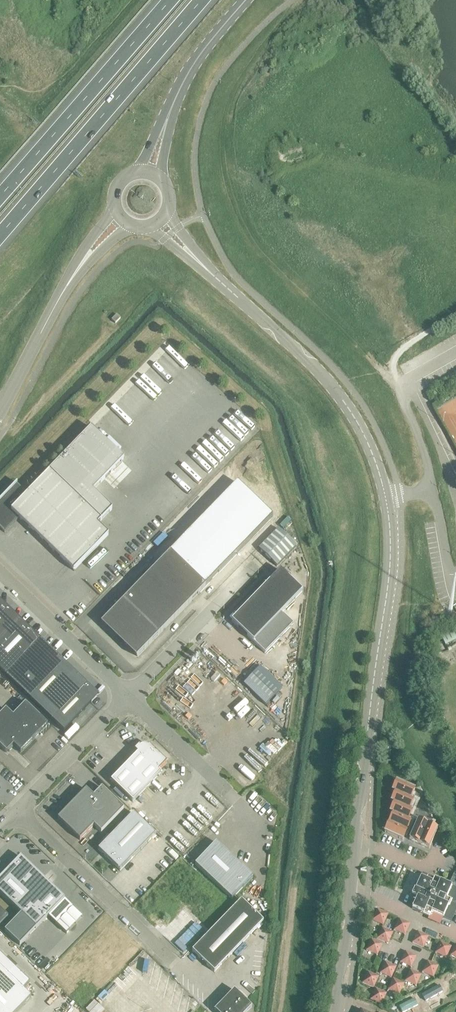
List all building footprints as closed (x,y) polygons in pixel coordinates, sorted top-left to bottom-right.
[(117,315),(111,320),(115,324),(120,319),(117,315)] [(74,572),(74,571),(108,536),(97,525),(112,510),(93,492),(123,460),(91,429),(94,426),(93,426),(27,495),(17,484),(17,483),(9,491),(7,488),(0,495),(0,529),(4,533),(19,519),(74,572)] [(171,552),(206,586),(272,517),(237,483),(171,552)] [(278,530),(259,550),(276,567),(295,547),(278,530)] [(171,552),(102,623),(137,657),(206,586),(171,552)] [(281,571),(231,622),(253,643),(302,592),(281,571)] [(63,733),(98,697),(0,602),(0,671),(63,733)] [(444,611),(438,614),(443,623),(449,620),(444,611)] [(440,637),(445,646),(455,639),(455,628),(440,637)] [(260,667),(243,685),(265,706),(282,689),(260,667)] [(6,753),(13,746),(20,753),(47,725),(25,704),(13,717),(6,710),(0,716),(0,747),(6,753)] [(149,747),(148,748),(146,746),(145,746),(143,746),(141,747),(140,747),(139,747),(139,746),(134,751),(135,751),(137,754),(111,781),(132,802),(160,773),(159,772),(167,763),(149,746),(149,747)] [(392,814),(384,833),(402,841),(411,821),(408,819),(413,810),(409,808),(414,799),(411,798),(415,789),(397,781),(392,791),(395,793),(391,802),(394,803),(390,813),(392,814)] [(57,819),(80,841),(94,826),(101,833),(124,809),(101,788),(93,797),(86,790),(57,819)] [(154,836),(132,815),(96,851),(119,873),(154,836)] [(417,822),(409,841),(429,850),(437,831),(417,822)] [(216,843),(195,865),(232,900),(253,878),(216,843)] [(0,879),(0,894),(18,911),(21,914),(5,931),(20,946),(36,928),(48,916),(66,934),(70,930),(60,921),(66,915),(73,907),(64,899),(21,857),(0,879)] [(412,909),(429,917),(428,919),(440,924),(442,917),(451,921),(455,912),(455,911),(455,875),(454,874),(448,885),(422,874),(413,896),(417,898),(412,909)] [(192,951),(214,972),(263,921),(241,900),(192,951)] [(8,917),(0,910),(0,926),(8,917)] [(371,921),(382,926),(387,915),(376,910),(371,921)] [(393,930),(404,935),(407,928),(409,924),(398,919),(393,930)] [(376,939),(387,944),(392,933),(381,928),(376,939)] [(412,943),(423,948),(428,937),(416,932),(412,943)] [(366,951),(376,956),(381,944),(370,940),(366,951)] [(434,953),(445,958),(450,947),(439,942),(434,953)] [(399,963),(410,968),(415,956),(404,952),(399,963)] [(421,973),(432,977),(437,966),(426,961),(421,973)] [(379,973),(390,978),(395,967),(384,963),(379,973)] [(31,998),(0,968),(0,1011),(18,1011),(31,998)] [(404,981),(415,986),(420,975),(409,970),(404,981)] [(362,983),(374,988),(378,977),(367,972),(362,983)] [(387,990),(398,995),(403,984),(392,979),(387,990)] [(435,982),(433,999),(439,1000),(441,988),(444,989),(444,984),(441,984),(441,982),(435,982)] [(369,1000),(381,1005),(386,994),(374,989),(369,1000)] [(216,1011),(247,1011),(252,1007),(234,990),(215,1010),(216,1011)] [(416,1011),(418,1011),(422,1011),(424,1001),(427,1002),(427,997),(424,996),(425,993),(419,993),(416,1011)]
